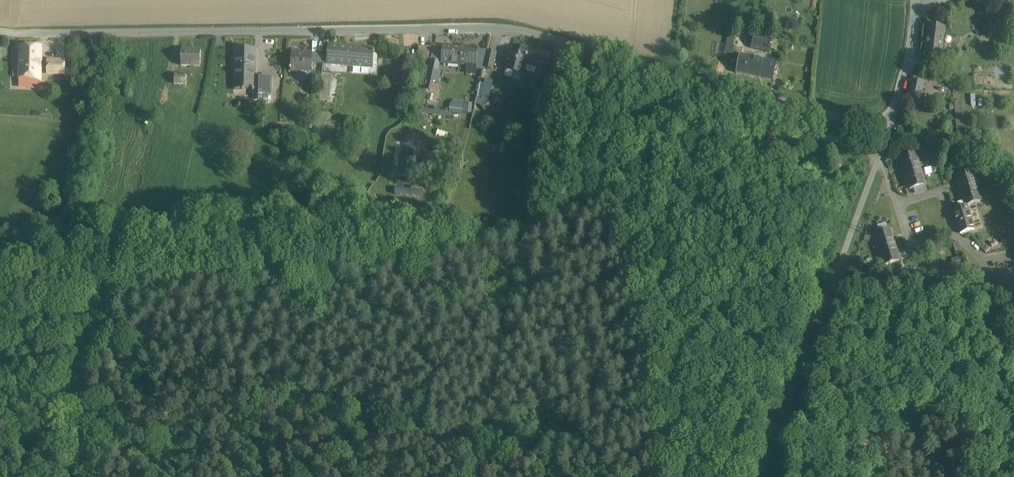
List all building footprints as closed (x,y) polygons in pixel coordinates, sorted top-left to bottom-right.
[(944,28),(928,26),(924,53),(941,55),(944,28)] [(770,33),(756,30),(755,36),(755,35),(752,47),(770,51),(773,39),(769,38),(770,33)] [(724,44),(726,44),(732,46),(734,36),(727,34),(724,44)] [(732,46),(726,44),(723,52),(733,54),(735,47),(732,46)] [(372,49),(328,46),(327,64),(371,67),(371,65),(372,54),(374,54),(374,50),(372,50),(372,49)] [(433,47),(419,46),(418,59),(430,59),(433,47)] [(460,48),(442,46),(441,62),(459,63),(460,48)] [(40,47),(20,47),(20,69),(19,80),(19,89),(28,89),(29,80),(39,80),(40,47)] [(477,48),(460,47),(460,48),(459,63),(459,64),(473,65),(475,65),(477,48)] [(521,47),(518,57),(509,54),(505,70),(512,72),(513,73),(519,75),(521,74),(522,74),(525,64),(537,67),(534,78),(543,80),(550,55),(521,47)] [(255,49),(234,49),(234,86),(242,87),(242,89),(252,89),(254,89),(254,76),(255,49)] [(189,50),(181,50),(180,66),(200,66),(200,51),(189,51),(189,50)] [(495,53),(488,51),(484,67),(491,69),(495,53)] [(312,53),(291,52),(291,70),(301,70),(311,71),(312,53)] [(314,53),(314,64),(322,64),(322,53),(314,53)] [(754,57),(740,54),(736,71),(750,75),(754,57)] [(777,62),(754,57),(750,75),(773,80),(777,62)] [(439,61),(432,59),(429,71),(437,73),(439,61)] [(63,61),(48,61),(47,73),(63,73),(63,61)] [(331,75),(321,74),(318,100),(327,101),(331,75)] [(186,75),(174,76),(174,84),(186,84),(186,75)] [(270,77),(254,76),(254,89),(252,89),(252,90),(253,91),(253,94),(262,94),(270,95),(270,77)] [(924,83),(911,80),(907,98),(920,101),(924,83)] [(549,98),(537,95),(532,112),(544,115),(549,98)] [(472,115),(474,103),(452,98),(449,110),(472,115)] [(484,101),(477,98),(475,103),(480,105),(485,111),(489,107),(484,101)] [(956,126),(964,125),(963,100),(955,100),(956,126)] [(448,118),(449,111),(423,108),(423,115),(448,118)] [(915,153),(900,158),(902,165),(904,164),(907,173),(920,169),(915,153)] [(435,158),(424,156),(423,162),(427,163),(425,172),(432,173),(435,158)] [(920,169),(907,173),(910,181),(907,182),(910,189),(924,185),(920,169)] [(971,170),(956,174),(958,181),(961,181),(963,189),(976,185),(971,170)] [(976,185),(963,189),(966,198),(964,198),(966,206),(966,205),(980,201),(976,185)] [(966,206),(953,210),(960,233),(973,229),(966,205),(966,206)] [(889,228),(874,233),(877,240),(879,240),(882,248),(894,244),(889,228)] [(959,241),(953,243),(956,254),(962,252),(959,241)] [(894,244),(882,248),(884,256),(882,257),(884,264),(899,260),(894,244)] [(978,266),(970,268),(973,276),(974,278),(980,276),(979,274),(980,273),(978,266)]
